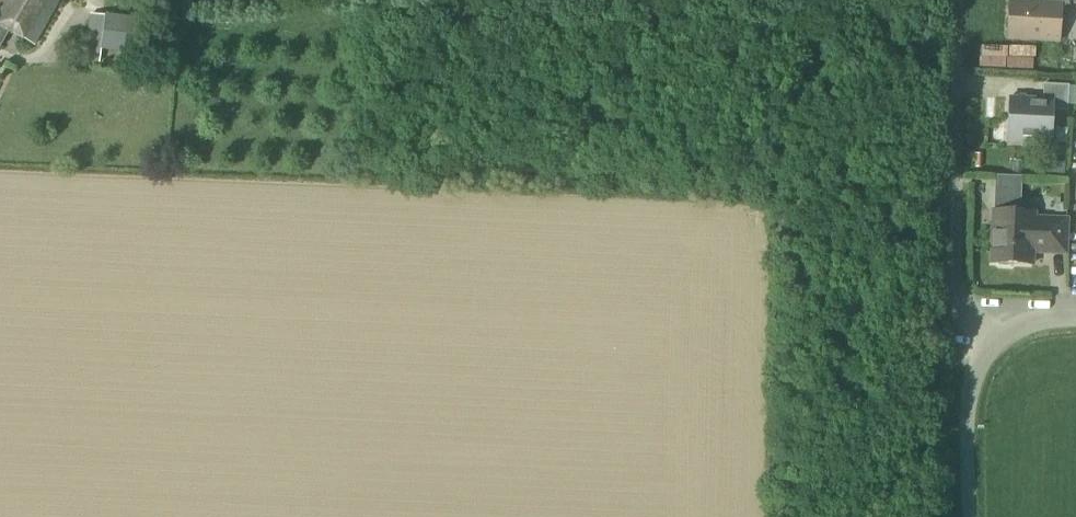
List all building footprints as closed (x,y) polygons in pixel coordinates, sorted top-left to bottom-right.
[(61,0),(0,0),(0,49),(10,31),(36,45),(61,0)] [(1072,0),(1045,0),(1045,3),(1013,1),(1010,37),(1062,40),(1064,5),(1072,5),(1072,0)] [(140,57),(146,21),(106,15),(101,52),(140,57)] [(1069,110),(1071,85),(1045,83),(1044,98),(1011,96),(1008,139),(1052,142),(1054,109),(1069,110)] [(1031,264),(1032,247),(1034,212),(994,210),(991,262),(995,262),(998,266),(1010,266),(1014,263),(1031,264)]
